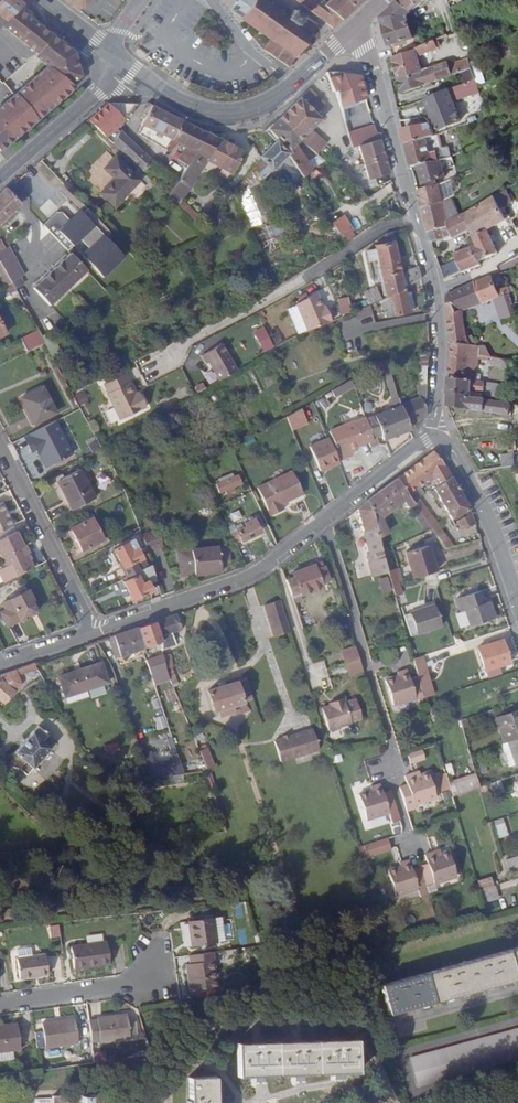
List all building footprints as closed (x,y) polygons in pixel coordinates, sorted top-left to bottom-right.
[(3,30),(20,13),(22,12),(25,8),(15,0),(5,0),(0,5),(0,33),(3,30)] [(78,12),(85,11),(93,0),(62,0),(78,12)] [(274,8),(272,6),(270,8),(261,2),(262,0),(258,0),(242,0),(232,14),(241,22),(239,24),(242,26),(243,24),(259,35),(257,37),(259,38),(261,37),(271,44),(264,54),(289,70),(296,61),(299,62),(300,60),(298,58),(311,40),(313,42),(315,40),(312,38),(314,35),(313,35),(317,30),(294,13),(289,20),(284,17),(285,15),(283,13),(281,15),(273,10),(274,8)] [(289,20),(294,13),(277,0),(272,6),(274,8),(273,10),(281,15),(283,13),(285,15),(284,17),(289,20)] [(324,0),(297,0),(321,19),(336,32),(358,11),(348,0),(335,0),(330,5),(324,0)] [(358,11),(370,0),(348,0),(358,11)] [(403,3),(411,12),(413,15),(431,0),(406,0),(403,3)] [(382,22),(388,38),(406,28),(400,17),(411,12),(403,3),(382,22)] [(31,19),(33,15),(25,8),(22,12),(31,19)] [(400,17),(406,28),(413,41),(417,40),(408,19),(413,15),(411,12),(400,17)] [(77,90),(81,86),(74,57),(20,13),(3,30),(37,57),(45,62),(43,65),(49,69),(0,109),(0,157),(77,90)] [(406,28),(388,38),(392,49),(413,41),(406,28)] [(476,45),(471,30),(461,34),(466,49),(476,45)] [(437,44),(396,60),(402,82),(425,75),(424,73),(421,59),(440,52),(437,44)] [(43,65),(45,62),(37,57),(36,60),(43,65)] [(436,70),(440,83),(475,72),(473,64),(471,61),(451,67),(451,65),(436,70)] [(478,82),(480,89),(489,85),(482,61),(473,64),(475,72),(478,82)] [(440,83),(436,70),(424,73),(425,75),(402,82),(405,93),(440,83)] [(335,98),(340,114),(367,104),(360,81),(349,78),(327,81),(333,99),(335,98)] [(463,123),(456,105),(482,95),(480,89),(478,82),(427,101),(441,133),(463,123)] [(301,105),(279,124),(300,146),(307,138),(310,136),(320,126),(315,120),(325,112),(311,96),(301,105)] [(91,122),(113,147),(121,134),(118,132),(118,131),(136,107),(107,108),(91,122)] [(152,107),(141,127),(172,143),(182,123),(182,122),(171,117),(161,112),(152,107)] [(196,156),(197,156),(207,137),(182,123),(172,143),(185,150),(177,162),(187,169),(196,156)] [(274,146),(286,159),(294,171),(299,178),(307,190),(316,183),(295,151),(300,146),(279,124),(266,137),(274,146)] [(438,138),(437,134),(434,129),(407,134),(409,146),(438,138)] [(113,147),(142,175),(153,165),(118,131),(118,132),(121,134),(113,147)] [(380,145),(376,131),(349,141),(354,155),(380,145)] [(300,146),(307,151),(315,140),(310,136),(307,138),(300,146)] [(231,176),(243,156),(207,137),(197,156),(196,156),(187,169),(185,172),(177,185),(187,192),(208,163),(231,176)] [(422,168),(444,163),(457,157),(465,154),(462,144),(444,153),(440,138),(438,138),(409,146),(414,170),(422,168)] [(327,149),(315,140),(307,151),(318,161),(327,149)] [(390,179),(380,145),(361,152),(370,184),(390,179)] [(270,175),(276,168),(287,178),(292,183),(299,178),(294,171),(286,159),(274,146),(259,161),(260,163),(232,197),(237,209),(259,184),(263,186),(266,182),(263,178),(268,172),(270,175)] [(98,196),(111,210),(116,206),(121,202),(136,187),(114,163),(103,173),(112,183),(98,196)] [(444,163),(422,168),(427,186),(448,180),(444,163)] [(457,197),(452,181),(442,186),(446,202),(457,197)] [(238,210),(244,222),(256,251),(284,240),(259,184),(237,209),(238,210)] [(180,203),(187,192),(177,185),(175,187),(167,200),(176,209),(180,203)] [(425,208),(446,202),(442,186),(421,193),(420,193),(425,208)] [(21,208),(6,191),(0,196),(0,227),(21,208)] [(504,211),(516,202),(510,191),(497,198),(504,211)] [(238,210),(237,209),(232,197),(220,202),(225,216),(238,210)] [(508,220),(504,211),(497,198),(467,217),(472,230),(476,240),(490,231),(508,220)] [(467,217),(453,224),(446,202),(425,208),(430,235),(433,234),(436,243),(436,245),(447,241),(444,232),(450,230),(451,235),(454,234),(456,240),(472,230),(467,217)] [(180,203),(176,209),(194,226),(199,222),(180,203)] [(106,243),(111,238),(91,217),(86,221),(81,216),(70,224),(64,217),(57,217),(44,230),(69,256),(82,244),(89,254),(82,260),(103,283),(125,263),(106,243)] [(353,235),(344,220),(332,228),(341,242),(346,247),(354,240),(351,237),(353,235)] [(458,257),(459,261),(465,274),(484,267),(483,263),(501,256),(490,231),(476,240),(480,247),(458,257)] [(394,245),(375,249),(376,252),(379,264),(387,300),(404,292),(394,245)] [(0,257),(0,263),(2,266),(5,272),(12,285),(24,278),(9,249),(0,257)] [(368,266),(379,264),(376,252),(366,254),(368,266)] [(50,311),(87,276),(71,259),(34,294),(50,311)] [(442,267),(447,281),(465,274),(459,261),(442,267)] [(5,272),(0,275),(3,279),(2,282),(7,290),(13,287),(12,285),(5,272)] [(407,290),(422,284),(419,272),(404,276),(407,290)] [(487,306),(498,301),(516,293),(514,286),(501,291),(495,279),(479,284),(487,306)] [(468,311),(468,313),(487,306),(479,284),(467,290),(460,293),(457,295),(450,297),(451,305),(455,304),(460,314),(468,311)] [(366,303),(379,298),(374,286),(361,291),(366,303)] [(405,297),(404,292),(387,300),(380,304),(383,313),(388,312),(390,322),(410,317),(409,315),(405,297)] [(505,323),(517,319),(517,302),(516,293),(498,301),(505,323)] [(309,334),(333,324),(329,313),(327,314),(325,309),(319,294),(297,303),(309,334)] [(415,313),(411,296),(405,297),(409,315),(415,313)] [(350,300),(338,303),(341,317),(353,315),(350,300)] [(309,334),(297,304),(288,308),(300,338),(309,334)] [(455,304),(451,305),(455,346),(476,347),(472,338),(468,313),(468,311),(460,314),(455,304)] [(356,323),(360,322),(373,317),(372,315),(370,309),(354,316),(356,323)] [(363,328),(377,326),(373,317),(360,322),(363,328)] [(266,332),(272,346),(280,342),(274,328),(266,332)] [(263,331),(255,334),(260,343),(268,339),(263,331)] [(38,334),(21,343),(27,355),(45,346),(40,338),(38,334)] [(221,383),(239,373),(223,346),(203,358),(207,366),(210,364),(221,383)] [(455,346),(452,381),(479,384),(483,362),(486,363),(487,358),(484,357),(485,350),(479,350),(479,348),(476,347),(455,346)] [(487,358),(492,360),(494,360),(491,349),(485,350),(484,357),(487,358)] [(419,383),(427,384),(429,352),(419,353),(419,383)] [(497,367),(513,371),(514,364),(501,361),(500,363),(498,364),(497,367)] [(384,375),(388,399),(394,398),(390,374),(384,375)] [(125,375),(103,386),(108,395),(106,396),(119,422),(145,409),(140,398),(136,399),(134,396),(129,385),(130,384),(125,375)] [(452,381),(451,398),(473,401),(473,400),(473,394),(486,394),(487,385),(479,384),(452,381)] [(333,397),(352,389),(349,382),(330,390),(333,397)] [(413,426),(425,422),(427,384),(419,383),(418,393),(417,393),(419,401),(401,409),(409,429),(414,428),(413,426)] [(503,400),(505,388),(493,386),(492,399),(503,400)] [(34,427),(55,416),(42,391),(21,402),(34,427)] [(79,406),(87,401),(80,391),(73,396),(79,406)] [(315,402),(321,410),(329,404),(323,396),(315,402)] [(410,434),(409,429),(401,409),(397,398),(392,400),(396,412),(366,423),(370,439),(375,438),(376,442),(381,439),(384,445),(410,434)] [(450,410),(470,413),(511,418),(513,406),(474,404),(450,401),(450,410)] [(354,426),(330,436),(338,457),(341,463),(353,458),(351,452),(369,445),(371,450),(379,447),(376,442),(375,438),(370,439),(366,423),(354,426)] [(73,457),(55,424),(25,440),(33,455),(37,453),(47,472),(73,457)] [(298,425),(291,428),(294,434),(301,431),(298,425)] [(88,458),(102,451),(95,439),(82,446),(88,458)] [(329,443),(309,451),(318,475),(339,467),(329,443)] [(434,455),(397,482),(412,505),(419,501),(413,493),(432,480),(438,490),(434,492),(451,524),(460,519),(464,526),(472,520),(468,511),(443,466),(434,455)] [(517,469),(517,464),(517,456),(505,459),(505,470),(517,469)] [(96,502),(81,472),(65,480),(69,488),(63,491),(74,513),(96,502)] [(292,474),(256,491),(268,520),(284,513),(282,510),(286,508),(285,506),(303,497),(292,474)] [(242,485),(239,477),(216,488),(219,495),(242,485)] [(63,491),(69,488),(65,480),(59,483),(63,491)] [(397,482),(368,504),(378,538),(387,535),(383,522),(405,505),(409,511),(414,508),(412,505),(397,482)] [(368,551),(380,547),(378,538),(368,504),(357,512),(368,551)] [(13,529),(2,507),(0,507),(0,536),(13,529)] [(417,513),(423,521),(432,535),(445,554),(453,552),(423,508),(417,513)] [(82,554),(105,542),(94,520),(71,533),(82,554)] [(224,521),(232,540),(235,546),(259,536),(256,530),(261,528),(258,521),(238,530),(236,527),(231,529),(227,520),(224,521)] [(418,525),(426,536),(431,533),(423,521),(418,525)] [(13,529),(0,536),(0,544),(17,536),(13,529)] [(143,539),(146,550),(163,548),(159,534),(143,539)] [(0,544),(0,562),(0,563),(24,551),(17,536),(0,544)] [(129,579),(136,576),(148,570),(135,544),(116,553),(129,579)] [(374,555),(382,553),(380,547),(368,551),(369,556),(374,555)] [(194,580),(220,576),(220,568),(223,567),(223,566),(229,566),(226,548),(177,555),(180,579),(194,577),(194,580)] [(407,555),(414,581),(437,574),(429,548),(407,555)] [(24,551),(0,563),(11,583),(34,572),(28,558),(30,557),(26,551),(24,551)] [(376,564),(368,566),(370,573),(386,569),(382,553),(374,555),(376,564)] [(157,587),(152,568),(148,570),(136,576),(138,579),(125,585),(134,604),(153,594),(150,589),(157,587)] [(293,580),(286,584),(293,604),(324,592),(320,581),(328,578),(325,569),(317,572),(316,568),(292,577),(293,580)] [(370,573),(372,582),(389,577),(388,574),(386,569),(370,573)] [(389,577),(392,587),(402,584),(398,571),(388,574),(389,577)] [(34,603),(35,603),(31,593),(11,602),(20,622),(23,625),(31,621),(31,618),(39,615),(34,603)] [(481,608),(479,603),(483,602),(481,595),(457,602),(462,615),(466,614),(471,630),(495,623),(490,605),(485,607),(481,608)] [(291,634),(281,603),(265,607),(275,639),(291,634)] [(416,637),(441,629),(433,608),(410,616),(416,637)] [(183,632),(177,617),(156,625),(161,645),(162,654),(176,649),(172,636),(183,632)] [(156,625),(139,631),(146,651),(161,645),(156,625)] [(146,651),(139,631),(111,641),(117,661),(125,658),(146,651)] [(502,644),(477,653),(487,681),(501,677),(499,670),(509,667),(502,644)] [(345,668),(359,664),(355,653),(342,657),(345,668)] [(170,658),(163,659),(164,675),(173,673),(170,658)] [(147,665),(150,680),(164,675),(163,659),(147,665)] [(434,697),(423,659),(414,662),(418,677),(419,681),(421,689),(422,693),(424,700),(434,697)] [(362,675),(359,664),(345,668),(348,679),(362,675)] [(65,700),(107,685),(100,665),(58,680),(65,700)] [(415,700),(414,696),(422,693),(421,689),(419,681),(418,677),(410,680),(407,671),(397,674),(398,677),(385,681),(393,707),(415,700)] [(12,684),(19,681),(16,672),(0,678),(0,703),(3,706),(15,694),(12,684)] [(15,694),(21,687),(19,681),(12,684),(15,694)] [(230,709),(252,703),(245,683),(207,694),(213,715),(216,713),(218,720),(232,716),(230,709)] [(345,707),(344,703),(333,706),(334,709),(330,710),(322,712),(329,735),(352,728),(351,727),(362,723),(356,704),(345,707)] [(495,721),(504,747),(508,746),(517,742),(517,714),(495,721)] [(44,746),(50,740),(39,729),(9,761),(21,772),(27,766),(32,771),(50,752),(44,746)] [(316,734),(308,737),(307,733),(277,742),(283,763),(321,751),(316,734)] [(104,744),(106,754),(119,751),(116,742),(104,744)] [(164,744),(171,766),(168,766),(171,779),(173,779),(183,778),(171,742),(164,744)] [(517,770),(517,742),(508,746),(514,768),(515,771),(517,770)] [(508,761),(511,769),(514,768),(508,746),(504,747),(501,748),(506,762),(508,761)] [(197,754),(204,772),(207,771),(211,769),(204,752),(197,754)] [(339,752),(329,754),(330,762),(340,761),(339,752)] [(156,768),(152,755),(141,757),(149,782),(171,779),(168,766),(156,768)] [(425,765),(422,755),(408,760),(411,769),(425,765)] [(204,772),(205,775),(209,788),(212,787),(207,771),(204,772)] [(475,777),(449,786),(452,799),(478,790),(475,777)] [(408,792),(400,794),(405,809),(407,817),(416,814),(415,811),(437,803),(430,779),(417,783),(416,779),(406,782),(408,792)] [(392,796),(383,799),(381,790),(371,793),(372,797),(360,801),(366,824),(389,817),(392,828),(400,826),(397,814),(392,796)] [(497,842),(506,839),(501,822),(492,825),(497,842)] [(387,844),(364,851),(367,861),(390,853),(387,844)] [(433,851),(433,849),(423,852),(425,860),(416,863),(421,879),(430,876),(431,881),(454,874),(446,847),(433,851)] [(517,875),(517,857),(509,859),(514,876),(517,875)] [(385,866),(393,893),(415,886),(414,881),(421,879),(416,863),(407,865),(405,858),(397,860),(398,862),(385,866)] [(476,882),(479,893),(494,889),(491,878),(476,882)] [(418,893),(425,891),(422,884),(421,879),(414,881),(415,886),(418,893)] [(494,889),(479,893),(482,906),(497,902),(494,889)] [(191,949),(216,945),(212,921),(187,924),(191,949)] [(63,939),(61,926),(52,926),(53,940),(63,939)] [(75,973),(112,969),(108,946),(72,951),(75,973)] [(414,1011),(446,1002),(456,999),(486,991),(497,987),(517,982),(517,949),(378,988),(386,1018),(404,1013),(414,1011)] [(18,954),(19,961),(34,959),(33,952),(18,954)] [(189,995),(217,990),(213,955),(188,958),(190,967),(185,967),(189,995)] [(46,957),(34,959),(19,961),(17,961),(20,982),(48,979),(46,957)] [(99,1040),(129,1036),(126,1018),(97,1022),(97,1023),(90,1025),(92,1040),(99,1039),(99,1040)] [(42,1033),(35,1034),(38,1051),(77,1046),(73,1021),(41,1025),(42,1033)] [(9,1050),(17,1049),(14,1025),(0,1027),(0,1052),(9,1050)] [(407,1051),(412,1078),(517,1057),(517,1029),(407,1051)] [(353,1042),(237,1048),(238,1081),(354,1076),(353,1042)] [(10,1059),(9,1050),(0,1052),(0,1060),(10,1059)] [(190,1082),(190,1102),(216,1102),(215,1081),(190,1082)]
